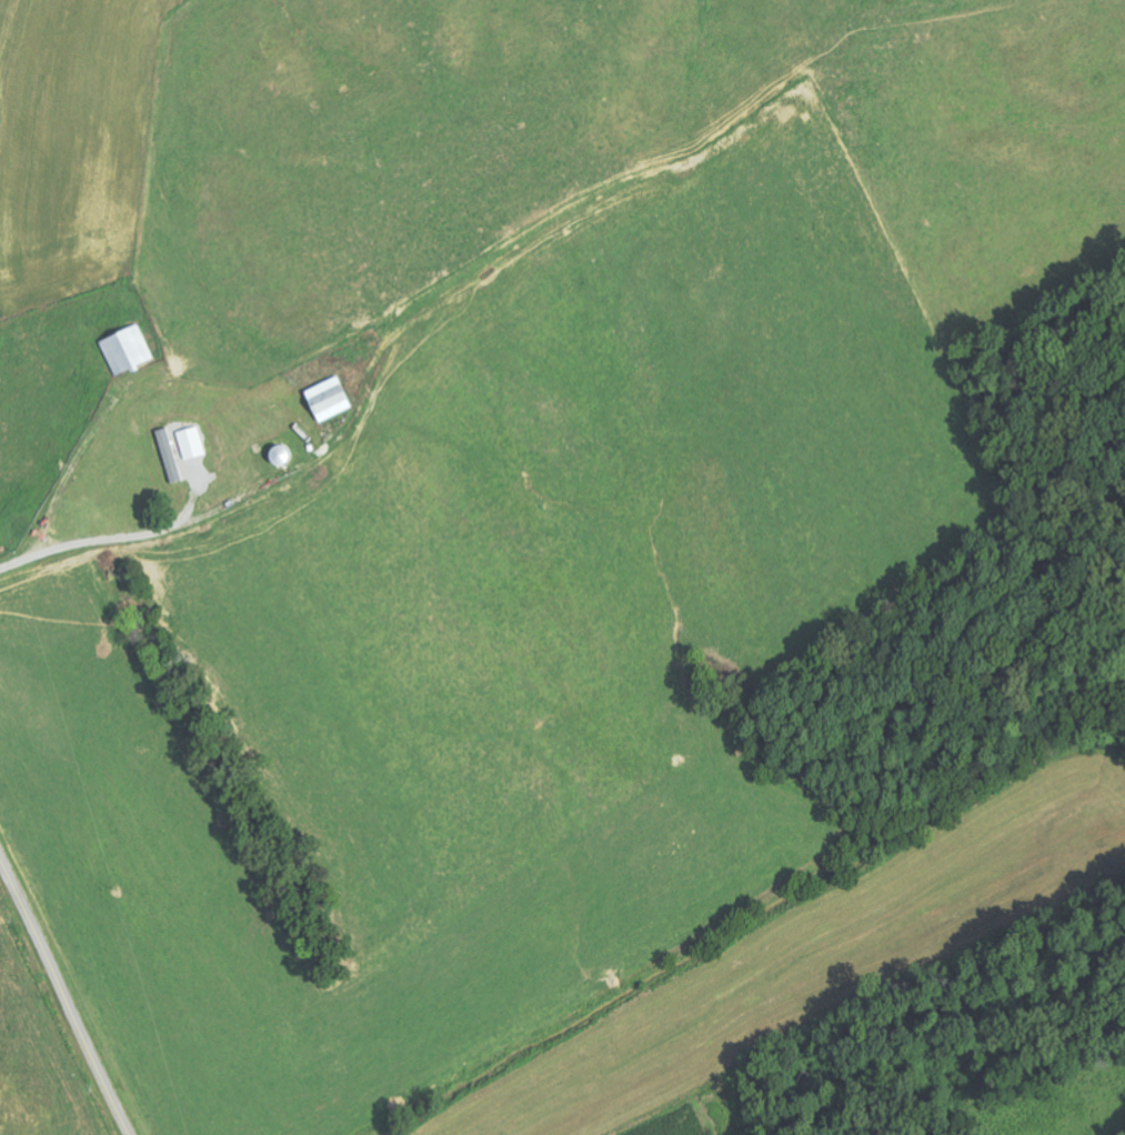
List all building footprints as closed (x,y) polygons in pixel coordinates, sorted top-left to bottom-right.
[(113,375),(153,362),(142,325),(101,337),(113,375)] [(317,425),(350,408),(341,390),(325,397),(320,387),(303,395),(317,425)] [(169,484),(188,480),(175,426),(157,431),(169,484)] [(177,432),(186,461),(206,454),(198,426),(177,432)]
